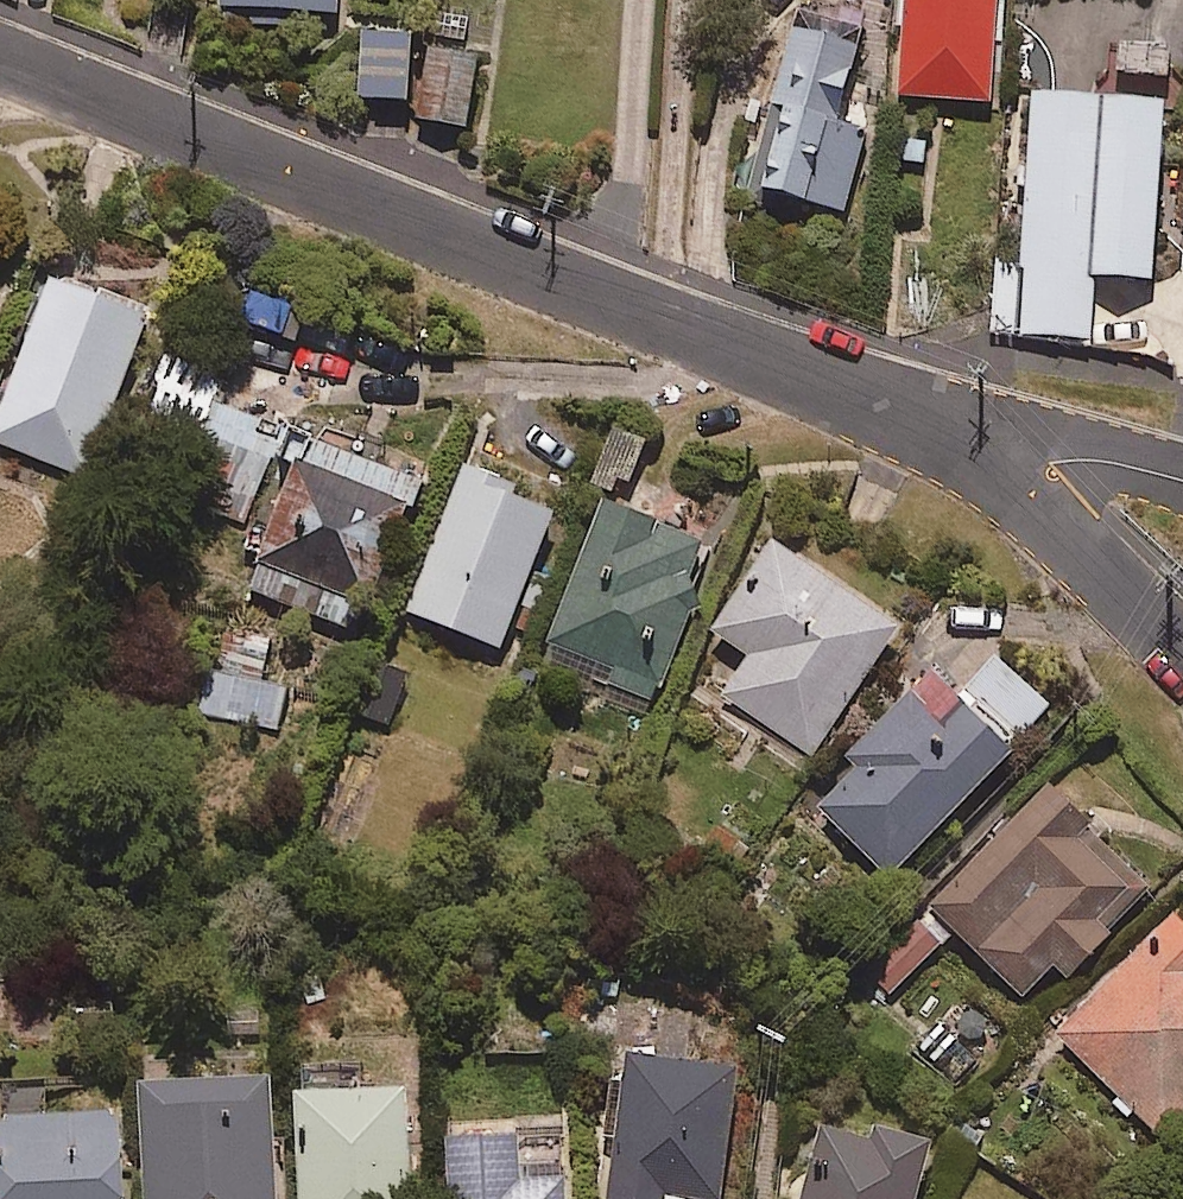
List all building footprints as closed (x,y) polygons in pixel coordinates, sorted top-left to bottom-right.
[(219,15),(339,15),(339,0),(219,0),(219,15)] [(899,94),(991,100),(998,0),(906,0),(899,94)] [(863,26),(797,7),(770,101),(783,104),(759,187),(845,211),(868,129),(836,119),(863,26)] [(407,29),(353,29),(353,103),(407,103),(407,29)] [(475,62),(427,55),(416,127),(465,134),(475,62)] [(1170,68),(1120,67),(1120,99),(1169,100),(1170,68)] [(1151,283),(1162,108),(1117,105),(1030,99),(1020,266),(1000,265),(996,337),(1089,343),(1092,280),(1151,283)] [(49,281),(0,411),(0,450),(84,482),(147,318),(49,281)] [(223,382),(164,357),(138,417),(213,449),(267,471),(283,433),(213,404),(223,382)] [(638,444),(600,439),(595,483),(633,487),(638,444)] [(418,484),(306,440),(245,593),(356,638),(418,484)] [(512,490),(463,470),(404,617),(497,654),(552,517),(508,499),(512,490)] [(547,642),(609,667),(602,682),(652,703),(658,687),(714,552),(603,506),(547,642)] [(899,631),(774,542),(709,634),(736,654),(724,670),(708,693),(806,762),(899,631)] [(269,640),(221,631),(206,713),(278,727),(285,690),(261,685),(269,640)] [(1050,709),(997,659),(967,690),(1020,740),(1050,709)] [(1012,755),(930,675),(847,760),(855,768),(815,809),(888,881),(1012,755)] [(1053,969),(1066,982),(1111,936),(1107,932),(1147,892),(1045,791),(929,909),(1022,1001),(1053,969)] [(1173,920),(1056,1035),(1159,1139),(1182,1116),(1182,930),(1173,920)] [(919,922),(877,962),(901,987),(942,947),(919,922)] [(613,1141),(605,1198),(720,1198),(735,1076),(622,1062),(620,1083),(609,1081),(602,1140),(613,1141)] [(0,1086),(0,1198),(121,1198),(116,1118),(46,1122),(44,1083),(0,1086)] [(140,1092),(144,1198),(274,1198),(270,1087),(140,1092)] [(297,1198),(407,1198),(405,1097),(295,1100),(297,1198)] [(819,1130),(800,1198),(916,1198),(929,1151),(872,1135),(870,1144),(819,1130)] [(564,1186),(517,1188),(516,1146),(443,1148),(445,1198),(564,1198),(564,1186)]
